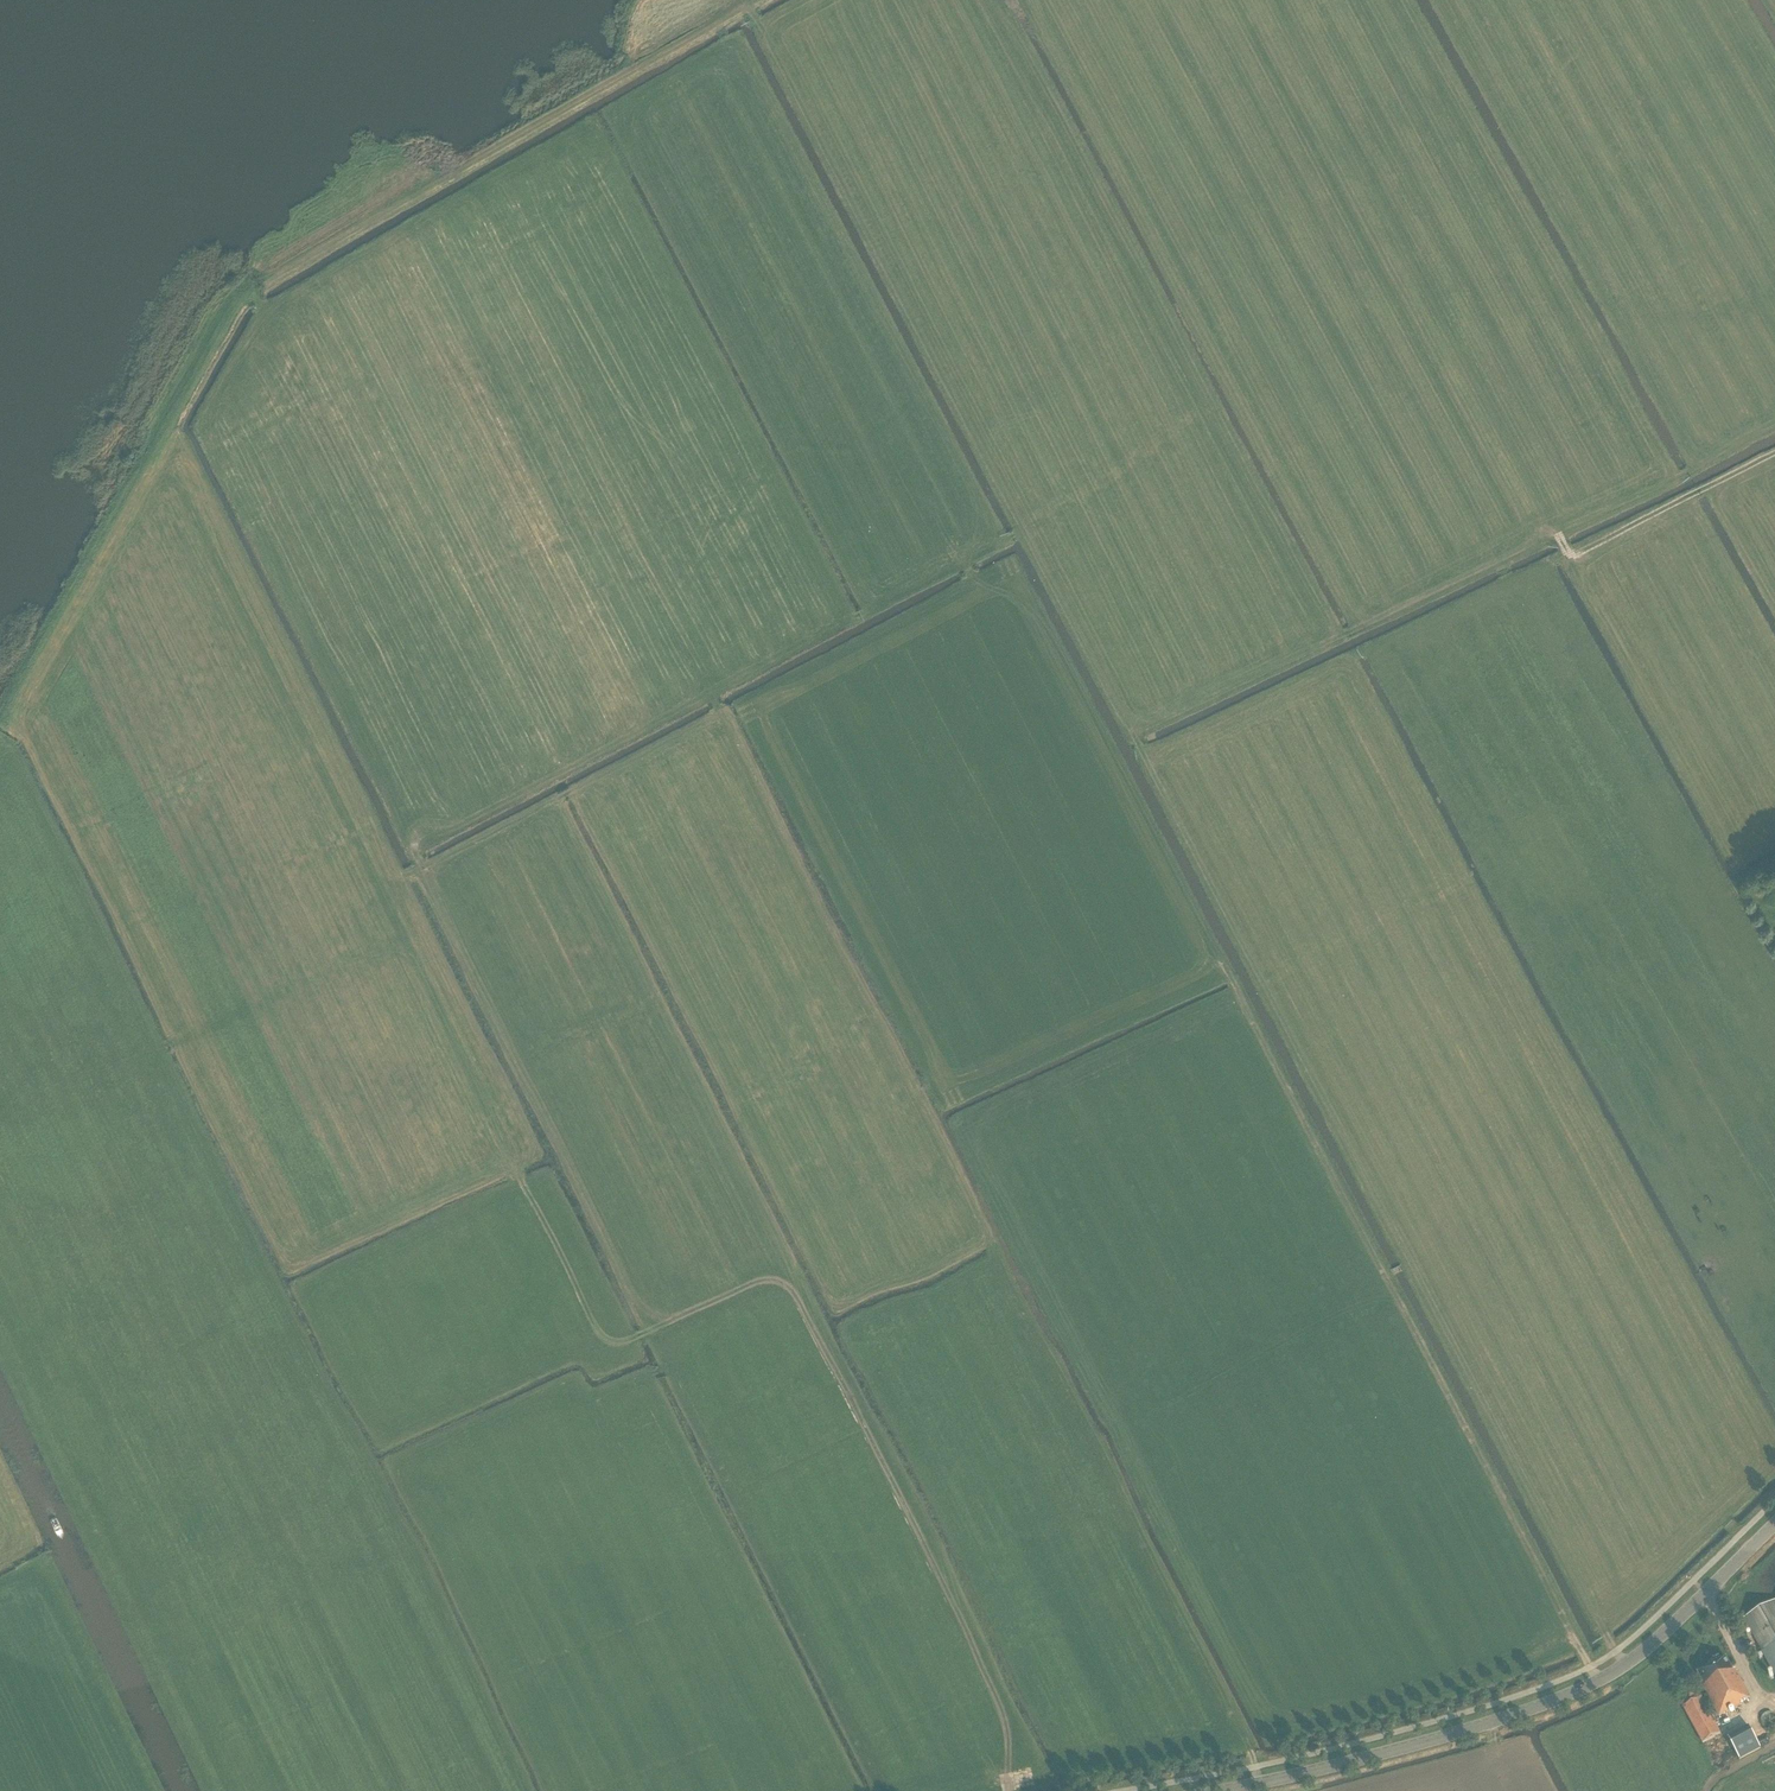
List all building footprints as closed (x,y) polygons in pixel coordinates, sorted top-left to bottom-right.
[(1744,1619),(1774,1675),(1774,1601),(1744,1619)] [(1741,1704),(1751,1698),(1735,1669),(1732,1671),(1725,1658),(1697,1673),(1703,1684),(1701,1684),(1719,1717),(1741,1705),(1741,1704)] [(1703,1743),(1721,1734),(1715,1723),(1713,1724),(1700,1699),(1684,1708),(1703,1743)] [(1740,1760),(1760,1749),(1749,1728),(1728,1739),(1740,1760)] [(1774,1768),(1774,1758),(1773,1756),(1759,1766),(1766,1775),(1774,1768)]
